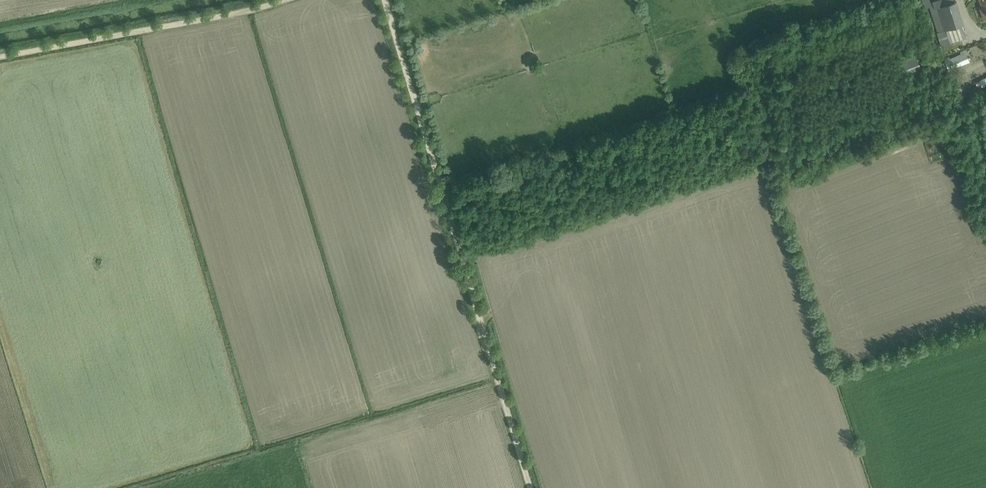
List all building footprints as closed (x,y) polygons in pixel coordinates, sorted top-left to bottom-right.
[(925,9),(932,6),(930,0),(922,0),(925,9)] [(930,9),(937,32),(946,30),(950,43),(966,38),(963,26),(964,24),(957,1),(955,2),(954,0),(937,0),(932,1),(934,8),(930,9)] [(416,42),(419,51),(426,48),(423,39),(416,42)] [(966,53),(940,64),(943,71),(969,61),(967,55),(966,53)] [(915,54),(902,60),(909,76),(913,74),(914,77),(922,74),(920,71),(922,70),(915,54)] [(975,82),(978,88),(985,84),(985,78),(975,82)]
